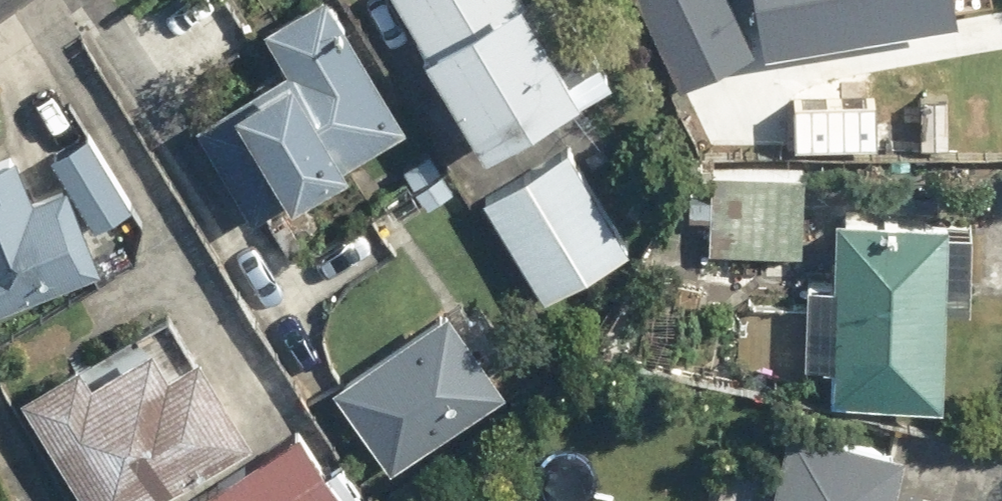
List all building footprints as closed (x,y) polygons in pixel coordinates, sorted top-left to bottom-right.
[(256,32),(282,74),(204,122),(257,209),(401,122),(327,0),(308,0),(256,32)] [(479,141),(604,67),(564,0),(396,0),(479,141)] [(653,41),(713,10),(708,0),(632,0),(653,41)] [(759,45),(954,18),(952,0),(753,0),(759,45)] [(90,131),(52,152),(90,222),(128,202),(90,131)] [(0,148),(0,304),(97,272),(68,188),(34,199),(16,142),(0,148)] [(371,183),(397,224),(454,188),(428,147),(371,183)] [(563,147),(480,199),(541,296),(624,243),(563,147)] [(710,167),(705,248),(800,253),(804,172),(710,167)] [(946,225),(947,197),(834,193),(832,279),(805,278),(802,361),(829,362),(828,399),(940,403),(943,304),(967,304),(970,226),(946,225)] [(443,307),(329,387),(388,471),(501,391),(443,307)] [(168,314),(76,369),(70,359),(16,391),(82,500),(146,500),(252,437),(198,349),(191,353),(168,314)] [(902,442),(784,416),(772,475),(728,466),(720,500),(889,500),(902,442)] [(338,455),(320,467),(296,429),(183,500),(344,500),(361,491),(338,455)]
